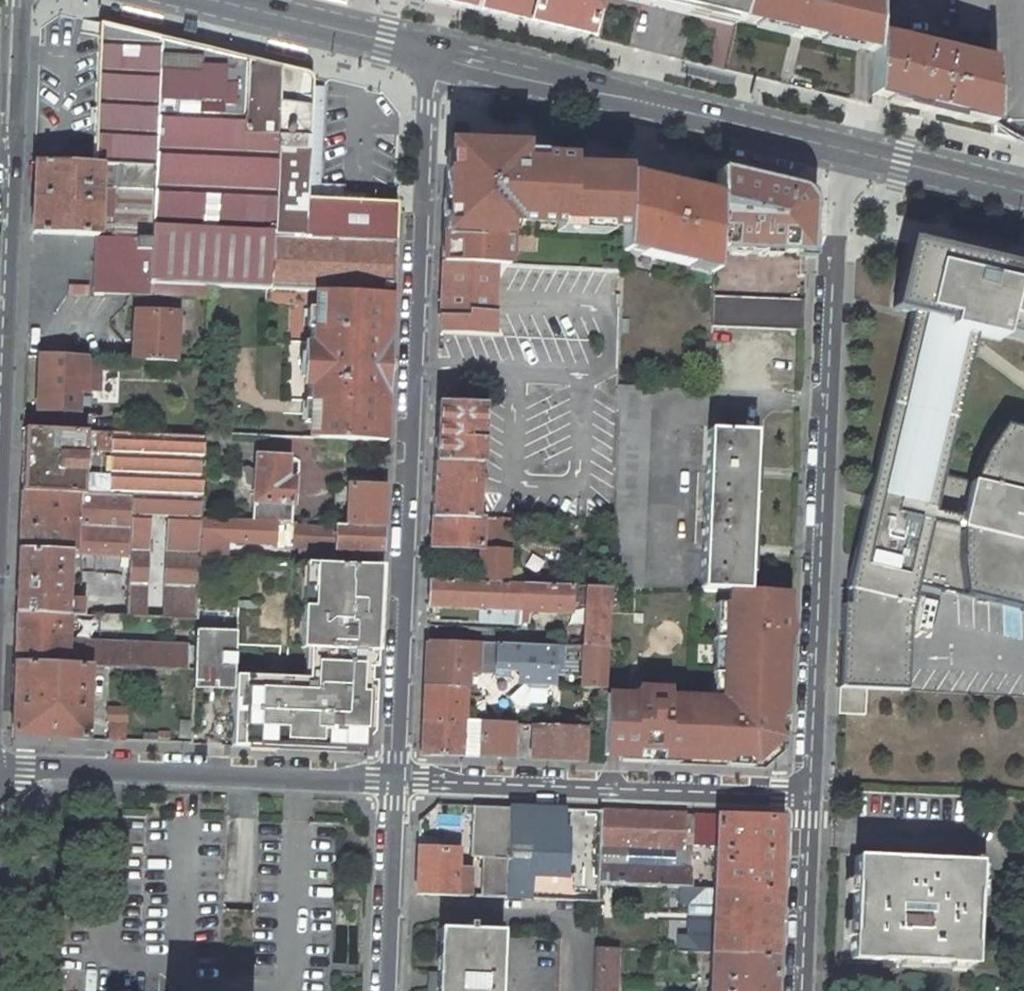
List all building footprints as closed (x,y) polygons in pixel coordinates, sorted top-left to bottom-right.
[(527,23),(586,37),(595,0),(429,0),(527,23)] [(696,0),(644,0),(667,6),(694,12),(696,0)] [(694,12),(736,22),(737,19),(742,0),(696,0),(694,12)] [(737,19),(742,21),(856,48),(857,0),(742,0),(737,19)] [(874,36),(875,0),(873,0),(857,0),(856,48),(873,52),(874,36)] [(987,0),(959,0),(960,31),(988,30),(987,0)] [(184,24),(182,31),(196,35),(199,22),(185,18),(184,24)] [(323,291),(390,295),(391,285),(395,208),(396,203),(388,203),(349,201),(306,199),(312,75),(241,57),(108,26),(99,24),(98,59),(94,163),(100,164),(119,165),(154,167),(151,238),(133,237),(116,237),(106,236),(105,263),(96,263),(95,294),(130,295),(211,298),(212,287),(266,290),(323,291)] [(871,95),(887,99),(889,40),(874,36),(873,52),(871,95)] [(991,124),(989,63),(945,53),(946,47),(939,45),(937,51),(889,40),(887,99),(991,124)] [(479,140),(446,163),(442,263),(495,265),(508,265),(509,234),(500,234),(501,219),(515,220),(556,222),(608,224),(622,225),(625,175),(575,163),(479,140)] [(34,199),(33,234),(97,236),(98,236),(100,164),(94,163),(36,161),(34,199)] [(116,237),(133,237),(151,238),(154,167),(119,165),(116,237)] [(777,185),(716,171),(715,182),(715,196),(713,250),(744,251),(744,247),(756,247),(756,251),(807,253),(809,208),(793,188),(777,185)] [(713,250),(715,196),(625,175),(622,225),(623,249),(689,265),(691,258),(713,263),(713,250)] [(500,234),(509,234),(515,220),(501,219),(500,234)] [(608,224),(556,222),(556,232),(607,234),(608,224)] [(105,263),(106,236),(98,236),(97,236),(96,263),(105,263)] [(909,243),(893,308),(912,312),(846,589),(848,589),(847,605),(842,605),(837,714),(864,716),(865,689),(905,692),(909,618),(916,585),(1023,610),(1023,414),(1006,409),(990,429),(975,461),(946,455),(976,332),(999,338),(1001,332),(1023,338),(1023,270),(1016,268),(1015,273),(990,267),(991,262),(909,243)] [(691,258),(689,265),(713,271),(713,263),(691,258)] [(438,332),(492,336),(493,299),(495,265),(442,263),(440,296),(438,332)] [(322,307),(323,291),(266,290),(264,342),(304,343),(310,343),(311,328),(312,307),(322,307)] [(315,439),(384,442),(390,295),(323,291),(322,307),(321,328),(311,328),(310,343),(309,378),(308,402),(316,403),(315,423),(315,439)] [(713,297),(712,326),(803,330),(804,301),(713,297)] [(311,328),(321,328),(322,307),(312,307),(311,328)] [(132,360),(175,362),(179,313),(135,312),(132,360)] [(304,343),(302,378),(309,378),(310,343),(304,343)] [(37,410),(77,412),(78,392),(84,392),(84,390),(85,362),(85,357),(40,355),(39,382),(37,410)] [(98,391),(99,363),(85,362),(84,390),(98,391)] [(611,587),(642,588),(649,387),(620,386),(611,587)] [(307,423),(315,423),(316,403),(308,402),(307,423)] [(435,461),(480,464),(483,404),(443,403),(437,403),(435,461)] [(23,460),(22,491),(85,492),(86,456),(86,447),(87,430),(25,428),(23,460)] [(730,590),(747,590),(754,432),(708,430),(701,588),(730,590)] [(110,493),(203,497),(204,452),(205,435),(113,431),(99,431),(98,451),(112,452),(110,493)] [(231,434),(205,433),(205,435),(204,452),(230,452),(231,434)] [(273,453),(274,438),(254,436),(252,452),(273,453)] [(288,458),(256,456),(253,520),(275,521),(292,522),(294,480),(287,480),(288,458)] [(480,464),(435,461),(433,517),(481,516),(480,464)] [(384,486),(349,485),(347,525),(383,527),(384,506),(384,486)] [(21,519),(20,548),(70,551),(129,554),(199,557),(200,540),(201,518),(203,497),(110,493),(85,492),(22,491),(21,519)] [(481,516),(433,517),(432,548),(476,548),(484,548),(485,517),(481,516)] [(501,517),(485,517),(484,548),(476,548),(474,582),(498,583),(501,517)] [(200,540),(216,541),(274,543),(275,521),(253,520),(201,518),(200,540)] [(291,547),(292,524),(292,522),(275,521),(274,543),(274,549),(291,549),(291,547)] [(334,550),(381,551),(383,527),(347,525),(333,524),(334,527),(292,524),(291,547),(334,550)] [(199,560),(216,561),(216,541),(200,540),(199,557),(199,560)] [(67,596),(70,551),(20,548),(18,580),(17,611),(69,613),(85,613),(86,596),(67,596)] [(199,557),(129,554),(126,616),(162,618),(196,620),(197,620),(199,560),(199,557)] [(236,676),(233,745),(373,749),(381,572),(329,571),(323,679),(236,676)] [(474,582),(429,580),(428,613),(435,613),(435,604),(521,608),(521,583),(498,583),(474,582)] [(573,585),(521,583),(521,608),(520,624),(529,624),(529,608),(572,609),(573,585)] [(608,646),(611,587),(591,586),(587,646),(608,646)] [(747,590),(730,590),(729,604),(726,604),(723,700),(670,700),(670,693),(636,693),(636,701),(626,701),(628,648),(608,647),(606,689),(603,756),(728,761),(734,756),(745,755),(751,762),(754,762),(780,737),(791,593),(747,590)] [(16,638),(15,661),(89,664),(89,667),(187,670),(188,646),(68,640),(69,613),(17,611),(16,638)] [(198,631),(196,620),(162,618),(162,639),(197,641),(198,631)] [(195,684),(233,686),(237,635),(237,633),(198,631),(197,641),(195,684)] [(497,643),(427,641),(424,685),(463,686),(465,673),(495,675),(496,669),(497,643)] [(561,645),(497,643),(496,669),(497,670),(508,670),(522,671),(521,684),(523,684),(552,685),(553,665),(560,665),(561,645)] [(580,689),(606,689),(608,647),(608,646),(587,646),(582,646),(580,689)] [(15,661),(12,736),(85,739),(89,667),(89,664),(15,661)] [(507,678),(508,670),(497,670),(496,677),(507,678)] [(463,691),(424,689),(423,719),(462,721),(463,691)] [(106,721),(111,722),(127,722),(128,722),(129,708),(107,707),(106,721)] [(462,721),(423,719),(421,754),(513,757),(515,724),(462,721)] [(181,738),(190,738),(191,722),(181,721),(181,738)] [(109,741),(125,742),(127,722),(111,722),(109,741)] [(527,725),(515,724),(513,757),(526,758),(527,725)] [(533,725),(531,758),(583,760),(585,727),(533,725)] [(483,859),(509,859),(512,808),(474,806),(471,859),(483,859)] [(506,898),(566,899),(567,874),(567,829),(562,829),(563,809),(512,808),(509,859),(506,898)] [(625,885),(691,887),(691,870),(684,869),(684,856),(687,814),(601,809),(598,883),(625,885)] [(693,838),(695,814),(687,814),(684,856),(691,856),(693,838)] [(716,833),(717,815),(695,814),(693,838),(708,839),(708,833),(716,833)] [(714,888),(778,891),(781,817),(717,815),(716,833),(714,888)] [(420,836),(419,849),(440,849),(437,843),(432,838),(426,836),(420,836)] [(457,896),(469,896),(471,868),(458,867),(459,850),(440,849),(419,849),(417,894),(457,896)] [(976,862),(856,856),(851,959),(972,965),(976,862)] [(482,897),(506,898),(509,859),(483,859),(482,897)] [(597,900),(624,902),(625,885),(598,883),(597,900)] [(710,953),(775,956),(778,891),(714,888),(711,943),(710,953)] [(440,929),(437,990),(498,990),(500,931),(471,930),(471,924),(466,924),(466,930),(440,929)] [(696,952),(710,953),(711,943),(697,942),(696,952)] [(616,948),(594,947),(592,990),(614,990),(616,948)] [(710,962),(710,953),(696,952),(696,961),(710,962)] [(775,956),(710,953),(710,962),(709,990),(774,990),(775,956)]
